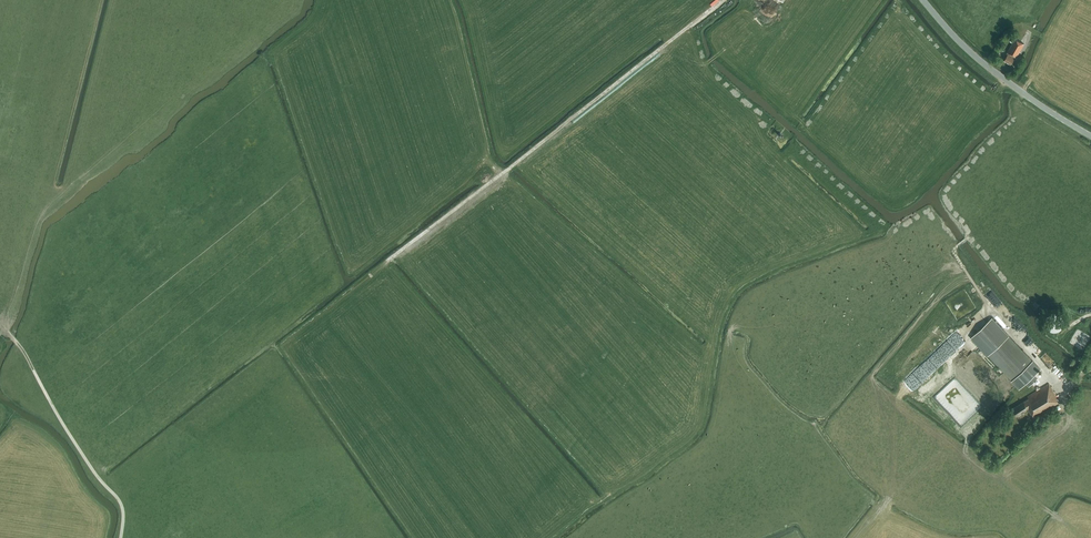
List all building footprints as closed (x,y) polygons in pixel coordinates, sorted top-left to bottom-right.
[(1010,41),(1013,42),(1008,52),(1007,53),(1008,54),(1004,60),(1011,64),(1015,58),(1016,56),(1017,57),(1024,44),(1013,37),(1010,41)] [(1034,375),(1040,369),(992,318),(971,337),(1012,381),(1020,389),(1026,383),(1029,386),(1037,378),(1034,375)] [(1033,418),(1042,413),(1059,403),(1056,398),(1057,397),(1049,383),(1023,399),(1024,401),(1012,409),(1016,416),(1028,408),(1030,413),(1033,418)]
